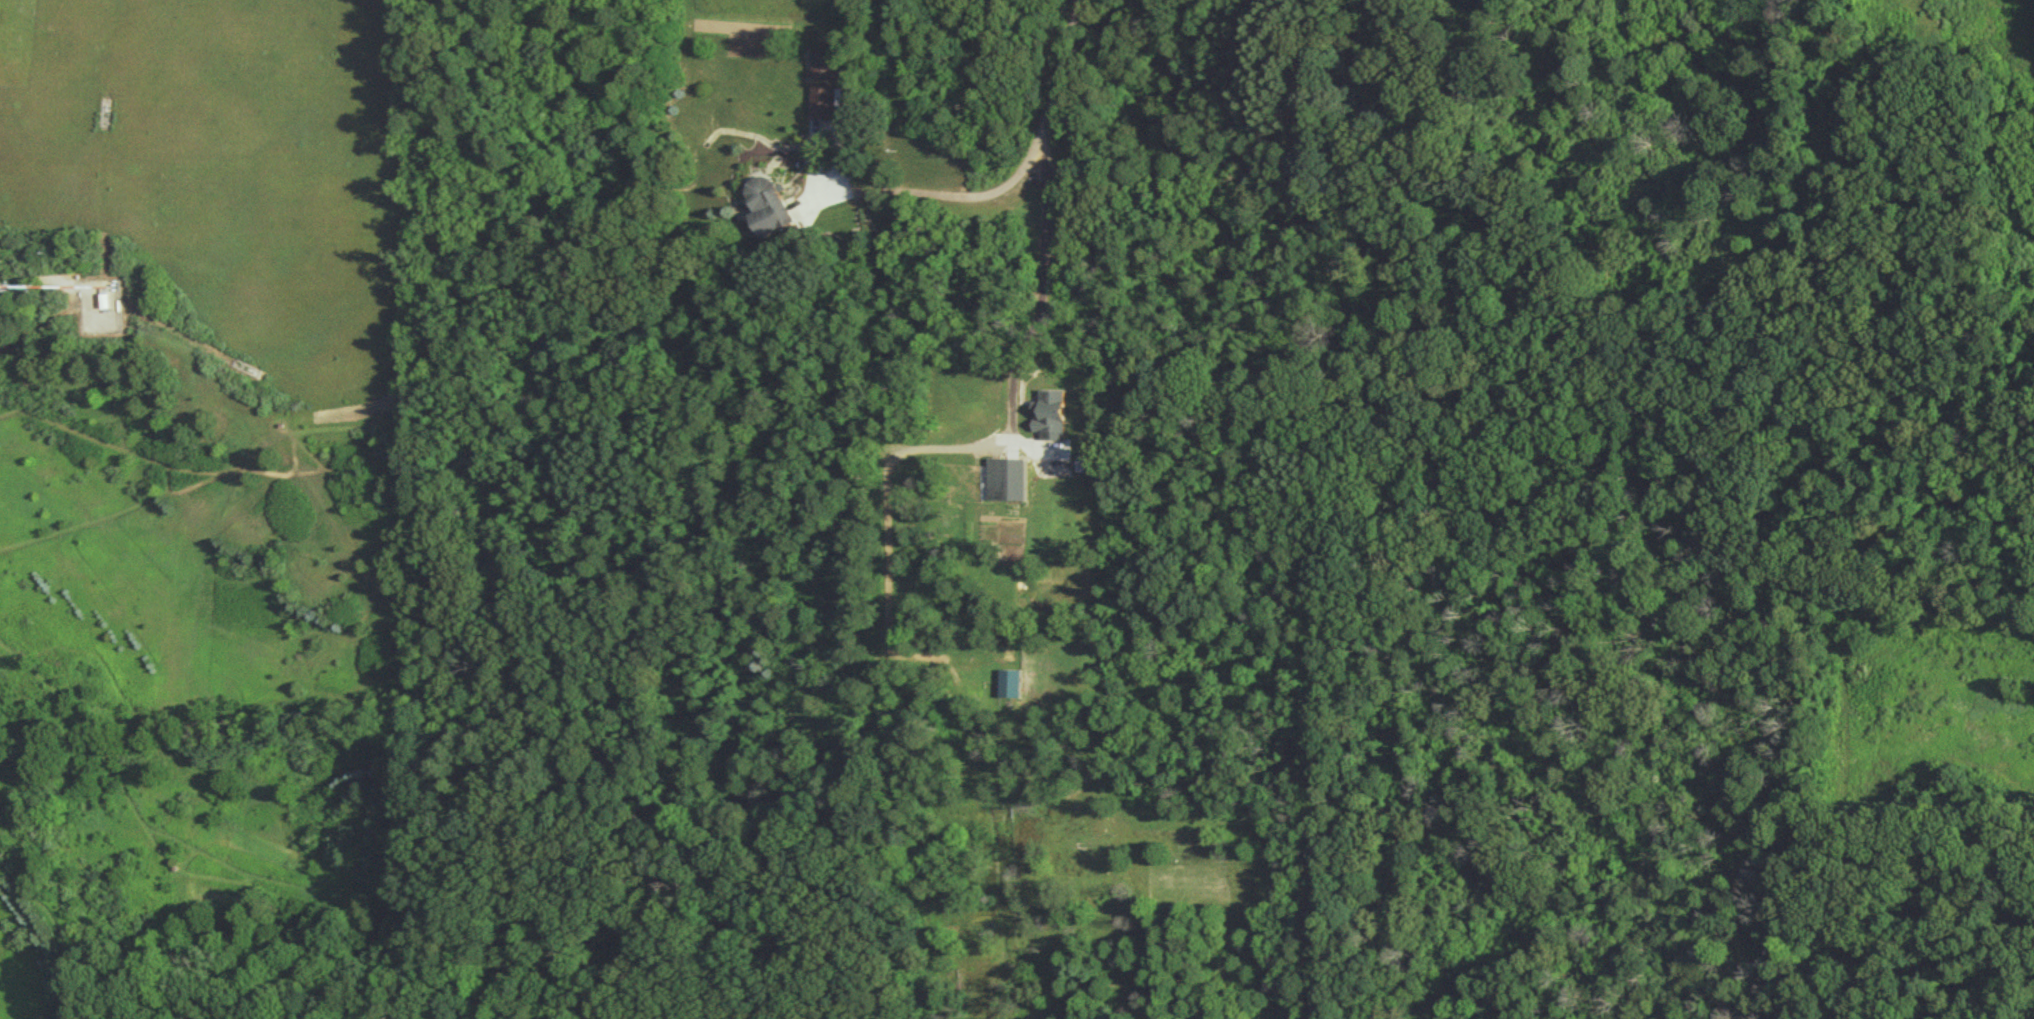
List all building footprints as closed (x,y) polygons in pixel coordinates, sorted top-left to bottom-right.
[(812,134),(835,134),(835,54),(812,54),(812,134)] [(753,220),(763,243),(799,226),(776,178),(747,192),(759,217),(753,220)] [(112,298),(95,301),(97,315),(114,313),(112,298)] [(1070,396),(1044,396),(1044,437),(1070,437),(1070,396)]
